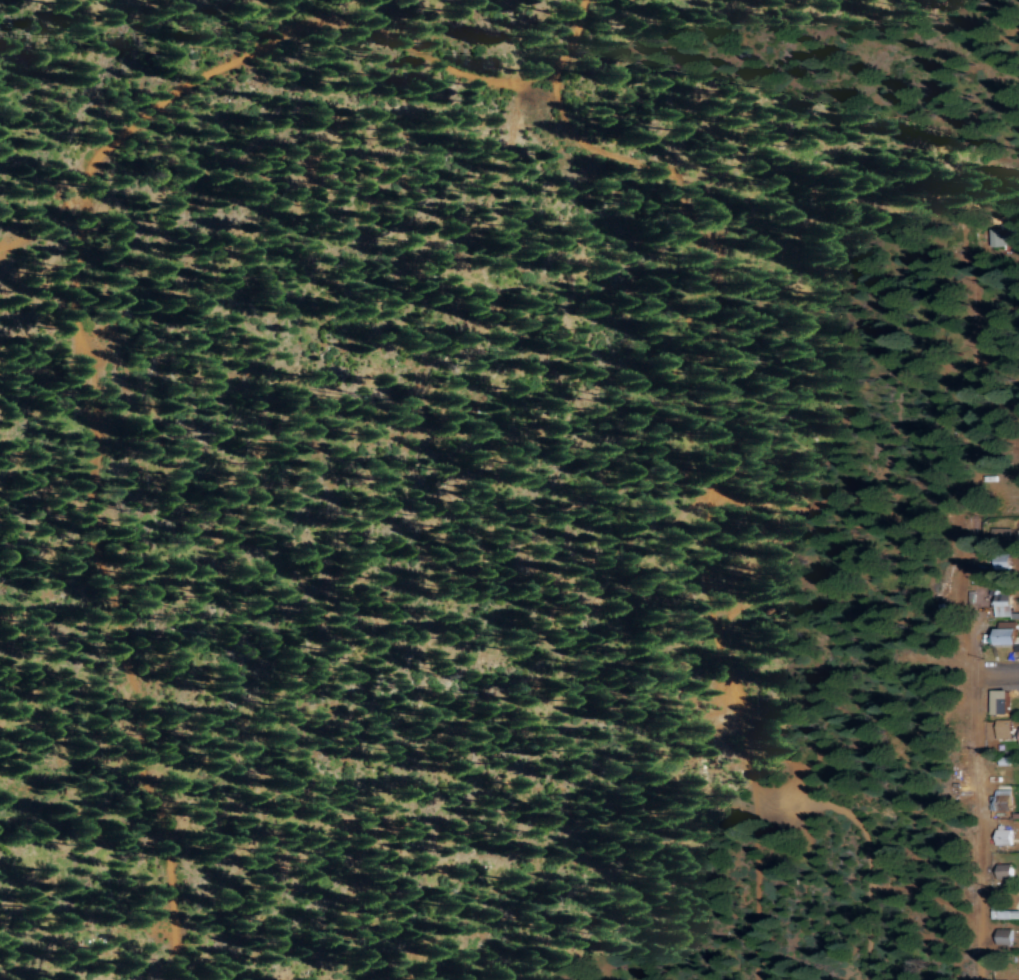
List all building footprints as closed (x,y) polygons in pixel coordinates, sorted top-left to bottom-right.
[(991,227),(992,245),(1018,245),(1018,226),(991,227)] [(995,615),(1011,615),(1010,585),(994,585),(995,615)] [(997,627),(997,645),(1018,645),(1018,627),(997,627)] [(1011,713),(1012,689),(991,688),(991,713),(1011,713)] [(995,736),(1011,735),(1011,719),(995,719),(995,736)] [(992,810),(1012,809),(1011,788),(991,789),(992,810)] [(1012,828),(995,828),(996,849),(1012,848),(1012,828)] [(996,909),(996,918),(1018,917),(1018,908),(996,909)] [(1011,929),(997,930),(998,942),(1012,941),(1011,929)]
